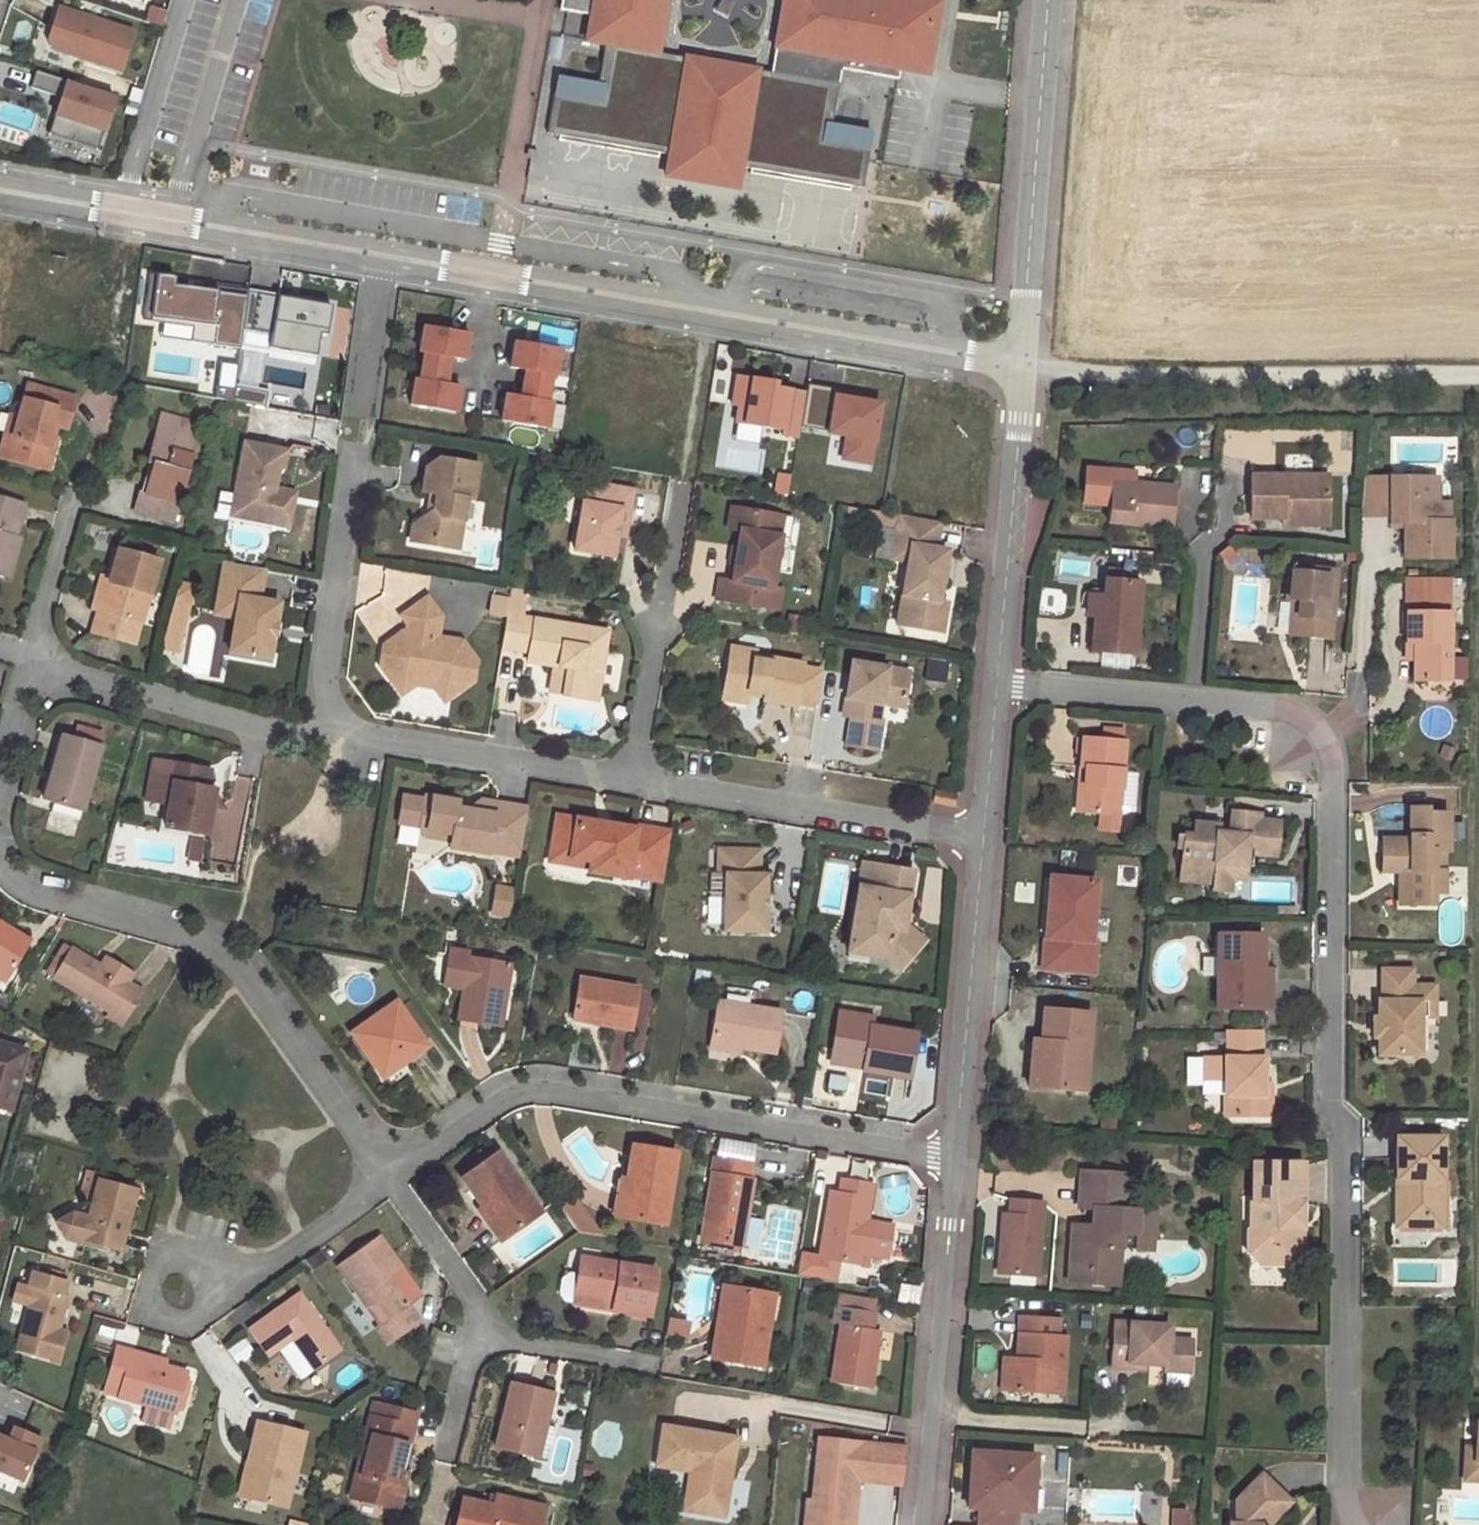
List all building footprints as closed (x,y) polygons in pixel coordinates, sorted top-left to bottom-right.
[(736,112),(727,166),(740,168),(751,170),(851,186),(863,188),(869,149),(864,148),(867,131),(831,126),(840,70),(898,80),(899,70),(900,61),(921,64),(925,56),(927,50),(928,44),(930,36),(931,28),(930,17),(929,9),(910,5),(911,0),(781,0),(769,72),(656,54),(665,0),(560,0),(558,12),(566,13),(590,17),(608,20),(604,45),(597,86),(562,81),(559,97),(554,96),(547,136),(559,138),(659,154),(670,156),(683,158),(692,104),(736,112)] [(689,0),(672,0),(670,33),(687,35),(689,0)] [(910,5),(929,9),(930,17),(931,28),(930,36),(928,44),(927,50),(925,56),(921,64),(900,61),(899,70),(926,74),(938,2),(923,0),(911,0),(910,5)] [(134,32),(60,9),(51,40),(55,49),(122,70),(134,32)] [(590,17),(586,42),(604,45),(608,20),(590,17)] [(114,97),(36,72),(30,89),(60,99),(47,135),(96,152),(114,97)] [(30,140),(38,113),(0,101),(0,131),(30,140)] [(692,104),(683,158),(727,166),(736,112),(692,104)] [(659,154),(559,138),(558,143),(658,159),(659,154)] [(683,158),(670,156),(666,177),(736,189),(740,168),(727,166),(683,158)] [(851,186),(751,170),(750,175),(786,181),(850,191),(851,186)] [(330,308),(247,294),(242,332),(271,337),(268,351),(315,359),(317,345),(324,346),(330,308)] [(468,338),(423,330),(418,355),(424,356),(419,384),(414,383),(410,406),(455,414),(459,390),(445,388),(450,360),(464,363),(468,338)] [(560,353),(514,345),(510,370),(525,373),(521,401),(505,398),(501,422),(546,431),(550,405),(546,405),(550,377),(556,378),(560,353)] [(775,383),(736,377),(731,404),(738,405),(735,423),(782,431),(781,436),(798,438),(805,394),(774,388),(775,383)] [(6,433),(0,453),(0,457),(42,469),(55,425),(66,429),(74,398),(28,385),(18,419),(13,435),(6,433)] [(268,393),(235,387),(233,402),(265,408),(268,393)] [(176,436),(181,419),(161,414),(147,464),(153,466),(144,493),(140,491),(134,511),(171,521),(176,503),(173,502),(176,489),(180,489),(189,458),(184,456),(189,440),(176,436)] [(10,417),(6,433),(13,435),(18,419),(10,417)] [(198,423),(181,419),(176,436),(189,440),(194,441),(198,423)] [(287,450),(244,442),(229,516),(267,523),(271,503),(279,467),(283,468),(287,450)] [(477,466),(438,459),(426,467),(422,493),(435,495),(433,511),(413,525),(410,543),(428,546),(440,537),(459,540),(465,500),(471,501),(477,466)] [(1174,489),(1141,487),(1111,484),(1112,477),(1084,475),(1082,505),(1109,507),(1107,525),(1171,530),(1174,489)] [(1301,518),(1327,517),(1327,475),(1250,476),(1250,519),(1284,518),(1283,511),(1293,510),(1301,518)] [(1388,479),(1362,478),(1358,513),(1388,513),(1388,519),(1403,519),(1402,555),(1447,555),(1448,519),(1433,519),(1433,502),(1434,476),(1388,476),(1388,479)] [(1111,484),(1141,487),(1141,480),(1112,477),(1111,484)] [(631,491),(584,483),(573,550),(611,557),(615,534),(616,526),(625,527),(631,491)] [(14,538),(23,506),(0,499),(0,575),(4,576),(14,538)] [(1433,519),(1448,519),(1448,502),(1433,502),(1433,519)] [(272,524),(276,504),(271,503),(267,523),(272,524)] [(768,515),(730,508),(727,529),(739,531),(736,550),(734,564),(730,582),(718,580),(715,600),(776,610),(779,590),(771,589),(779,537),(765,535),(768,515)] [(1284,518),(1284,524),(1327,523),(1327,517),(1301,518),(1293,510),(1283,511),(1284,518)] [(883,514),(868,511),(866,522),(881,525),(883,514)] [(898,516),(883,514),(881,525),(896,528),(898,516)] [(779,537),(782,517),(768,515),(765,535),(779,537)] [(939,523),(898,516),(896,528),(893,544),(904,545),(901,561),(906,562),(895,626),(941,634),(946,603),(937,601),(946,552),(935,550),(939,523)] [(615,534),(623,535),(625,527),(616,526),(615,534)] [(459,540),(440,537),(428,546),(457,551),(459,540)] [(21,540),(14,538),(4,576),(10,578),(21,540)] [(904,545),(893,544),(890,559),(901,561),(904,545)] [(106,576),(95,612),(90,632),(133,644),(138,624),(142,625),(159,562),(113,550),(106,576)] [(264,570),(223,562),(218,594),(232,597),(228,617),(234,618),(228,651),(268,659),(278,604),(258,600),(264,570)] [(1295,602),(1292,636),(1327,639),(1333,571),(1287,566),(1284,601),(1289,601),(1295,602)] [(90,611),(95,612),(106,576),(99,574),(90,611)] [(1405,577),(1405,612),(1449,613),(1449,578),(1405,577)] [(1101,616),(1093,616),(1089,652),(1132,656),(1139,584),(1105,580),(1103,596),(1101,616)] [(194,587),(179,583),(161,648),(177,652),(194,587)] [(232,597),(218,594),(214,614),(228,617),(232,597)] [(1086,614),(1093,616),(1101,616),(1103,596),(1091,595),(1088,596),(1086,614)] [(474,661),(460,642),(435,638),(438,616),(425,598),(400,616),(406,624),(404,632),(400,632),(395,635),(398,639),(388,646),(385,642),(381,646),(378,664),(394,688),(411,676),(436,680),(448,696),(471,679),(474,661)] [(1295,602),(1289,601),(1286,635),(1292,636),(1295,602)] [(1449,613),(1405,612),(1405,644),(1413,644),(1413,681),(1448,681),(1449,613)] [(606,633),(506,616),(500,648),(528,653),(526,662),(566,669),(561,697),(594,702),(606,633)] [(395,635),(385,642),(388,646),(398,639),(395,635)] [(754,651),(730,647),(723,689),(747,693),(748,690),(764,693),(763,696),(762,700),(795,705),(802,663),(754,655),(754,651)] [(845,745),(874,750),(879,721),(876,721),(879,705),(881,695),(902,698),(907,672),(850,662),(848,674),(853,675),(851,688),(846,687),(841,716),(850,717),(845,745)] [(411,676),(394,688),(399,694),(412,684),(432,687),(442,700),(448,696),(436,680),(411,676)] [(747,693),(723,689),(722,694),(747,698),(747,693)] [(902,698),(881,695),(879,705),(901,708),(902,698)] [(95,731),(75,725),(72,732),(93,738),(95,731)] [(55,803),(83,811),(100,747),(62,737),(44,799),(55,803)] [(1084,786),(1078,786),(1076,811),(1118,815),(1119,810),(1122,773),(1125,742),(1083,738),(1080,765),(1086,767),(1084,786)] [(165,782),(169,762),(157,760),(150,799),(161,801),(165,782)] [(209,770),(169,762),(165,782),(173,783),(169,803),(165,826),(205,834),(213,789),(206,788),(209,770)] [(1080,765),(1078,786),(1084,786),(1086,767),(1080,765)] [(1137,774),(1122,773),(1119,810),(1130,811),(1134,807),(1137,774)] [(173,783),(165,782),(161,801),(169,803),(173,783)] [(398,823),(419,827),(424,799),(402,795),(398,823)] [(457,801),(424,796),(424,799),(419,827),(419,830),(445,834),(450,842),(460,844),(466,850),(487,853),(488,851),(518,856),(526,808),(480,800),(466,809),(456,808),(457,801)] [(80,820),(83,811),(55,803),(52,813),(80,820)] [(1427,808),(1410,808),(1409,839),(1381,838),(1381,857),(1409,857),(1409,870),(1404,870),(1403,903),(1432,904),(1432,892),(1442,892),(1443,850),(1447,851),(1448,813),(1427,813),(1427,808)] [(1216,824),(1192,822),(1191,835),(1176,834),(1175,846),(1181,847),(1179,863),(1211,867),(1209,882),(1209,888),(1227,890),(1228,877),(1242,879),(1244,864),(1232,863),(1234,847),(1250,849),(1249,853),(1273,855),(1276,822),(1256,820),(1256,814),(1229,811),(1227,833),(1215,832),(1216,824)] [(597,823),(556,816),(550,846),(570,849),(568,858),(589,862),(588,868),(587,872),(626,879),(627,876),(628,869),(642,872),(641,879),(661,882),(669,832),(634,826),(634,829),(615,826),(614,830),(596,827),(597,823)] [(445,834),(419,830),(418,836),(450,842),(445,834)] [(570,849),(550,846),(548,861),(588,868),(589,862),(568,858),(570,849)] [(1248,865),(1249,853),(1250,849),(1234,847),(1232,863),(1244,864),(1248,865)] [(758,852),(718,850),(717,875),(712,875),(711,895),(724,894),(723,930),(761,932),(763,877),(757,876),(758,852)] [(1409,857),(1381,857),(1381,872),(1398,872),(1398,903),(1403,903),(1404,870),(1409,870),(1409,857)] [(1211,867),(1179,863),(1178,878),(1209,882),(1211,867)] [(885,868),(862,864),(858,888),(881,891),(885,868)] [(915,873),(885,868),(881,891),(858,888),(848,942),(869,946),(868,956),(886,960),(899,970),(920,945),(897,926),(898,917),(907,919),(915,873)] [(642,872),(628,869),(627,876),(641,879),(642,872)] [(1052,937),(1050,969),(1094,973),(1096,940),(1092,940),(1096,881),(1050,876),(1045,936),(1052,937)] [(907,919),(898,917),(897,926),(920,945),(923,940),(906,925),(907,919)] [(6,978),(28,942),(0,924),(0,974),(6,978)] [(1261,952),(1261,935),(1215,934),(1214,1009),(1253,1009),(1254,971),(1260,971),(1261,952)] [(1042,968),(1050,969),(1052,937),(1045,936),(1042,968)] [(869,946),(848,942),(847,953),(868,956),(869,946)] [(108,972),(98,966),(70,948),(51,978),(107,1013),(105,1017),(119,1025),(140,992),(127,983),(132,975),(114,963),(108,972)] [(456,1020),(498,1027),(509,963),(467,957),(468,953),(448,949),(442,984),(462,988),(456,1020)] [(1267,952),(1261,952),(1260,971),(1254,971),(1253,1009),(1266,1009),(1267,952)] [(104,957),(98,966),(108,972),(114,963),(104,957)] [(1411,968),(1381,968),(1381,999),(1377,999),(1377,1017),(1372,1017),(1372,1036),(1377,1036),(1376,1053),(1418,1053),(1418,1016),(1419,1001),(1434,1001),(1434,984),(1411,984),(1411,968)] [(636,988),(579,979),(572,1021),(629,1032),(636,988)] [(1418,1016),(1433,1016),(1434,1001),(1419,1001),(1418,1016)] [(711,1043),(740,1047),(773,1053),(780,1013),(717,1002),(711,1043)] [(425,1047),(395,1004),(352,1035),(379,1073),(401,1057),(404,1062),(425,1047)] [(1043,1039),(1040,1088),(1083,1092),(1089,1013),(1042,1008),(1038,1039),(1043,1039)] [(863,1062),(862,1068),(861,1071),(908,1079),(916,1032),(871,1025),(873,1017),(839,1012),(832,1057),(863,1062)] [(1236,1030),(1226,1030),(1226,1058),(1223,1058),(1222,1116),(1260,1116),(1261,1083),(1261,1058),(1258,1058),(1258,1030),(1236,1030)] [(1025,1087),(1040,1088),(1043,1039),(1038,1039),(1030,1038),(1022,1045),(1022,1054),(1028,1055),(1025,1087)] [(739,1054),(740,1047),(711,1043),(710,1049),(739,1054)] [(8,1109),(24,1050),(0,1044),(0,1107),(8,1109)] [(830,1063),(862,1068),(863,1062),(832,1057),(830,1063)] [(1424,1215),(1438,1215),(1441,1139),(1397,1139),(1395,1231),(1423,1231),(1424,1215)] [(630,1180),(624,1219),(663,1225),(675,1152),(632,1145),(625,1180),(630,1180)] [(827,1152),(817,1150),(815,1158),(825,1160),(827,1152)] [(486,1204),(508,1235),(539,1214),(496,1153),(461,1179),(482,1207),(486,1204)] [(750,1164),(715,1158),(701,1239),(740,1246),(752,1178),(748,1177),(750,1164)] [(1293,1230),(1298,1226),(1302,1164),(1251,1162),(1250,1202),(1249,1202),(1248,1227),(1244,1230),(1243,1253),(1249,1258),(1263,1259),(1269,1254),(1280,1265),(1289,1266),(1298,1257),(1299,1244),(1295,1244),(1295,1235),(1293,1234),(1293,1230)] [(84,1182),(95,1186),(91,1202),(89,1210),(81,1208),(78,1202),(52,1216),(64,1238),(76,1242),(80,1240),(118,1251),(134,1192),(130,1191),(103,1183),(105,1177),(86,1172),(84,1182)] [(1128,1209),(1129,1175),(1081,1172),(1079,1206),(1092,1208),(1091,1226),(1073,1224),(1071,1264),(1091,1265),(1090,1283),(1117,1285),(1119,1248),(1120,1234),(1134,1235),(1133,1249),(1150,1251),(1152,1212),(1128,1209)] [(105,1177),(103,1183),(130,1191),(132,1185),(105,1177)] [(614,1217),(624,1219),(630,1180),(625,1180),(620,1179),(614,1217)] [(870,1255),(875,1222),(867,1221),(873,1185),(840,1179),(838,1192),(830,1190),(819,1258),(860,1264),(862,1254),(870,1255)] [(79,1199),(91,1202),(95,1186),(84,1182),(79,1199)] [(1010,1215),(1003,1214),(999,1272),(1037,1276),(1043,1203),(1011,1200),(1010,1215)] [(499,1242),(508,1235),(486,1204),(482,1207),(477,1210),(499,1242)] [(1438,1231),(1438,1215),(1424,1215),(1423,1231),(1438,1231)] [(889,1224),(875,1222),(870,1255),(884,1257),(889,1224)] [(1119,1248),(1133,1249),(1134,1235),(1120,1234),(1119,1248)] [(388,1278),(395,1272),(400,1268),(378,1238),(339,1267),(380,1324),(375,1328),(387,1344),(418,1322),(408,1307),(388,1278)] [(656,1270),(581,1258),(578,1275),(569,1273),(561,1280),(558,1295),(564,1302),(573,1304),(575,1294),(614,1301),(613,1310),(648,1316),(656,1270)] [(859,1270),(860,1264),(819,1258),(818,1264),(859,1270)] [(1070,1282),(1090,1283),(1091,1265),(1071,1264),(1070,1282)] [(38,1267),(36,1273),(58,1279),(61,1274),(38,1267)] [(1250,1283),(1281,1284),(1281,1268),(1250,1268),(1250,1283)] [(58,1279),(36,1273),(30,1271),(26,1286),(32,1288),(14,1351),(57,1363),(63,1339),(55,1337),(58,1328),(66,1297),(61,1296),(65,1281),(58,1279)] [(415,1301),(395,1272),(388,1278),(408,1307),(415,1301)] [(898,1301),(917,1304),(919,1287),(900,1285),(898,1301)] [(726,1326),(732,1288),(723,1287),(718,1325),(726,1326)] [(771,1294),(732,1288),(726,1326),(718,1325),(712,1358),(761,1365),(771,1294)] [(573,1304),(613,1310),(614,1301),(575,1294),(573,1304)] [(280,1346),(301,1377),(339,1350),(331,1340),(324,1330),(299,1295),(250,1329),(268,1354),(280,1346)] [(875,1312),(835,1306),(832,1323),(840,1325),(830,1383),(869,1389),(879,1331),(871,1329),(875,1312)] [(1043,1379),(1062,1381),(1065,1338),(1057,1337),(1058,1320),(1020,1317),(1018,1360),(1017,1366),(1005,1366),(1003,1389),(1043,1392),(1043,1379)] [(1127,1362),(1144,1363),(1165,1365),(1165,1370),(1189,1372),(1190,1339),(1168,1338),(1169,1326),(1115,1323),(1112,1367),(1127,1369),(1127,1362)] [(66,1330),(58,1328),(55,1337),(63,1339),(66,1330)] [(328,1328),(324,1330),(331,1340),(335,1337),(328,1328)] [(187,1374),(187,1372),(165,1366),(130,1356),(131,1351),(116,1347),(103,1391),(106,1395),(144,1406),(139,1423),(168,1431),(173,1415),(175,1415),(176,1412),(187,1374)] [(167,1361),(131,1351),(130,1356),(165,1366),(167,1361)] [(193,1376),(187,1374),(176,1412),(182,1413),(193,1376)] [(1061,1393),(1062,1381),(1043,1379),(1043,1392),(1061,1393)] [(535,1424),(543,1426),(551,1393),(511,1383),(496,1449),(527,1457),(535,1424)] [(416,1415),(373,1404),(350,1497),(396,1510),(406,1474),(401,1472),(416,1415)] [(255,1460),(246,1497),(285,1507),(304,1435),(257,1422),(248,1458),(255,1460)] [(551,1428),(543,1426),(535,1424),(527,1457),(544,1460),(551,1428)] [(683,1511),(723,1517),(727,1492),(722,1491),(724,1478),(729,1479),(736,1438),(663,1426),(656,1466),(689,1472),(683,1511)] [(0,1439),(0,1474),(19,1482),(32,1454),(34,1455),(40,1440),(13,1428),(7,1442),(0,1439)] [(903,1448),(882,1446),(816,1439),(809,1501),(804,1501),(802,1524),(850,1524),(855,1481),(899,1485),(903,1448)] [(1472,1480),(1474,1447),(1462,1446),(1460,1479),(1472,1480)] [(981,1510),(1018,1512),(1028,1512),(1030,1480),(1036,1481),(1037,1474),(1038,1457),(974,1453),(969,1509),(981,1510)] [(238,1496),(246,1497),(255,1460),(248,1458),(238,1496)] [(1030,1480),(1028,1512),(1040,1513),(1043,1474),(1037,1474),(1036,1481),(1030,1480)] [(1289,1505),(1261,1478),(1236,1503),(1236,1524),(1269,1524),(1289,1505)] [(457,1524),(539,1524),(543,1508),(489,1495),(486,1506),(463,1500),(460,1512),(457,1524)] [(460,1512),(451,1510),(447,1524),(457,1524),(460,1512)] [(1018,1512),(981,1510),(980,1524),(1017,1524),(1018,1512)] [(1173,1524),(1186,1524),(1187,1511),(1174,1510),(1173,1524)]
